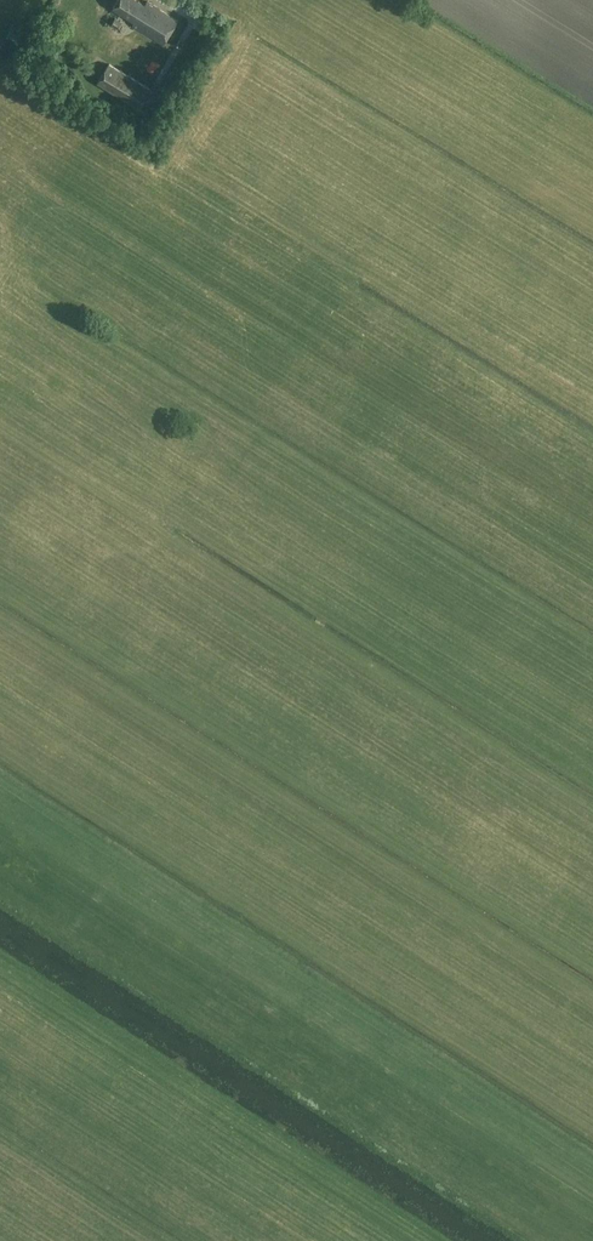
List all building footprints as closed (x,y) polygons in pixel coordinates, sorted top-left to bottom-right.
[(178,21),(159,10),(160,9),(147,1),(145,5),(137,0),(118,0),(113,8),(135,22),(133,25),(164,44),(178,21)] [(116,17),(112,24),(119,29),(122,22),(116,17)] [(109,65),(98,83),(139,108),(151,90),(109,65)]
